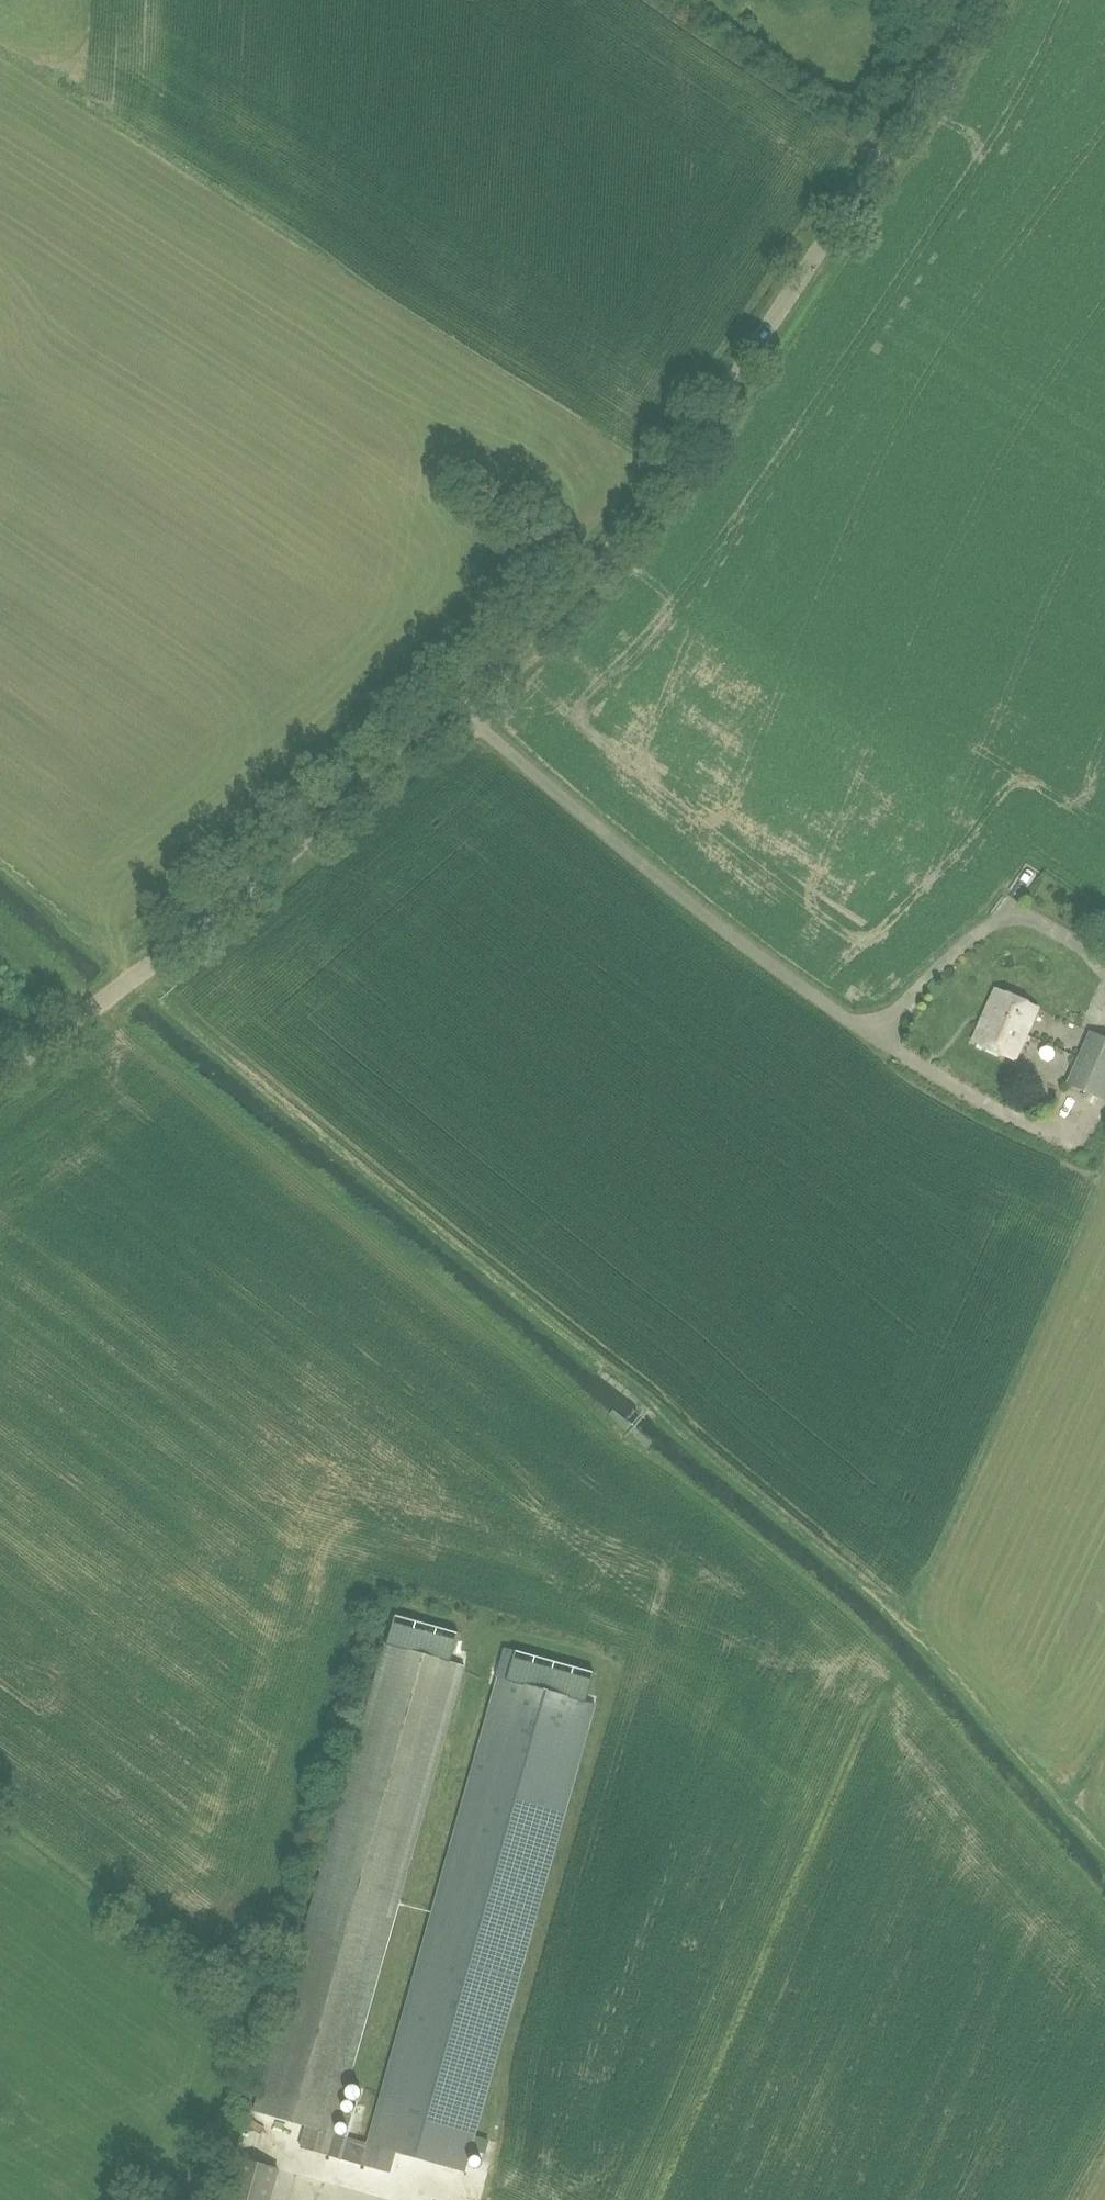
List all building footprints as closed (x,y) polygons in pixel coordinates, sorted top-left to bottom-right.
[(998,990),(986,1017),(1027,1035),(1039,1008),(998,990)] [(1016,1061),(1027,1035),(986,1017),(975,1042),(1016,1061)] [(1091,1031),(1080,1058),(1104,1069),(1104,1038),(1091,1031)] [(1104,1098),(1104,1069),(1080,1058),(1068,1084),(1104,1100),(1104,1098)] [(407,1637),(403,1652),(382,1646),(253,2112),(305,2127),(299,2148),(327,2156),(333,2135),(464,1668),(444,1663),(448,1648),(407,1637)] [(369,2145),(333,2135),(327,2156),(363,2166),(389,2173),(394,2152),(464,2172),(601,1680),(494,1649),(487,1675),(500,1678),(369,2145)] [(279,2168),(235,2156),(223,2199),(270,2199),(279,2168)]
